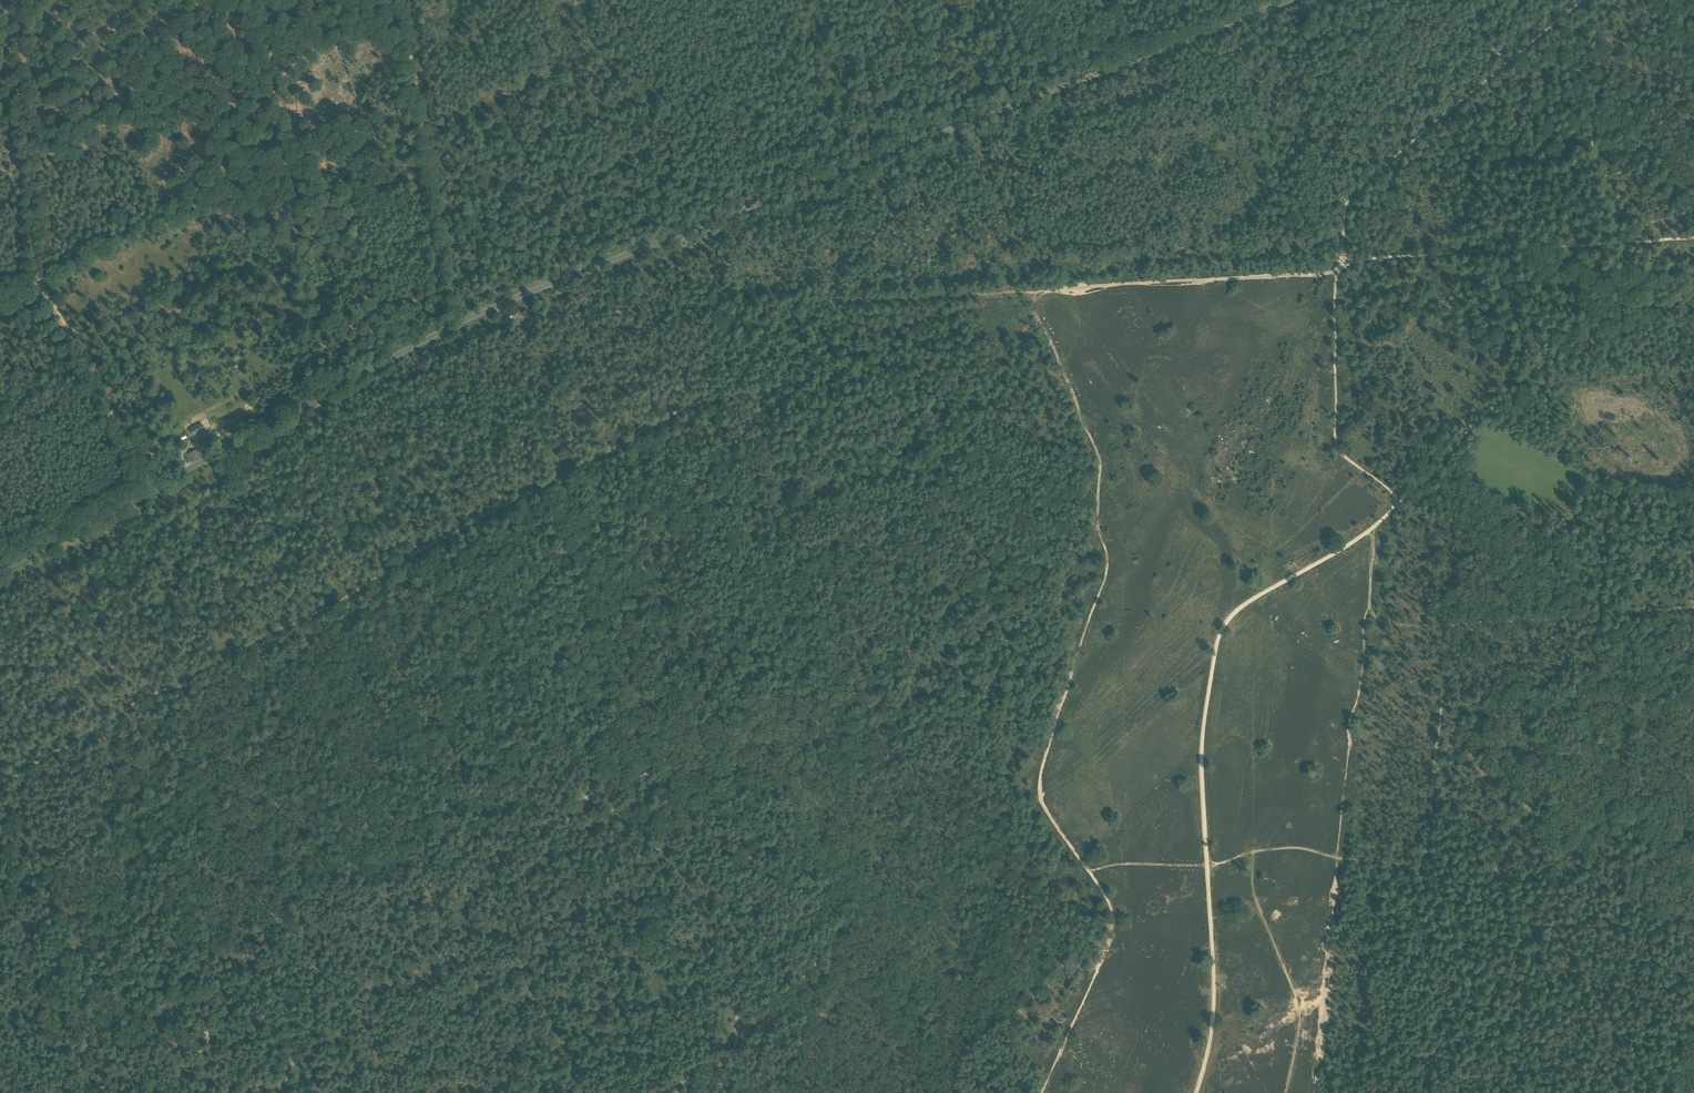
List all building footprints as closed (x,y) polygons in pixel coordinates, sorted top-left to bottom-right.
[(190,430),(193,437),(199,434),(198,430),(195,431),(194,428),(190,430)] [(201,455),(198,449),(187,454),(191,461),(194,459),(195,461),(199,459),(198,457),(201,455)]
